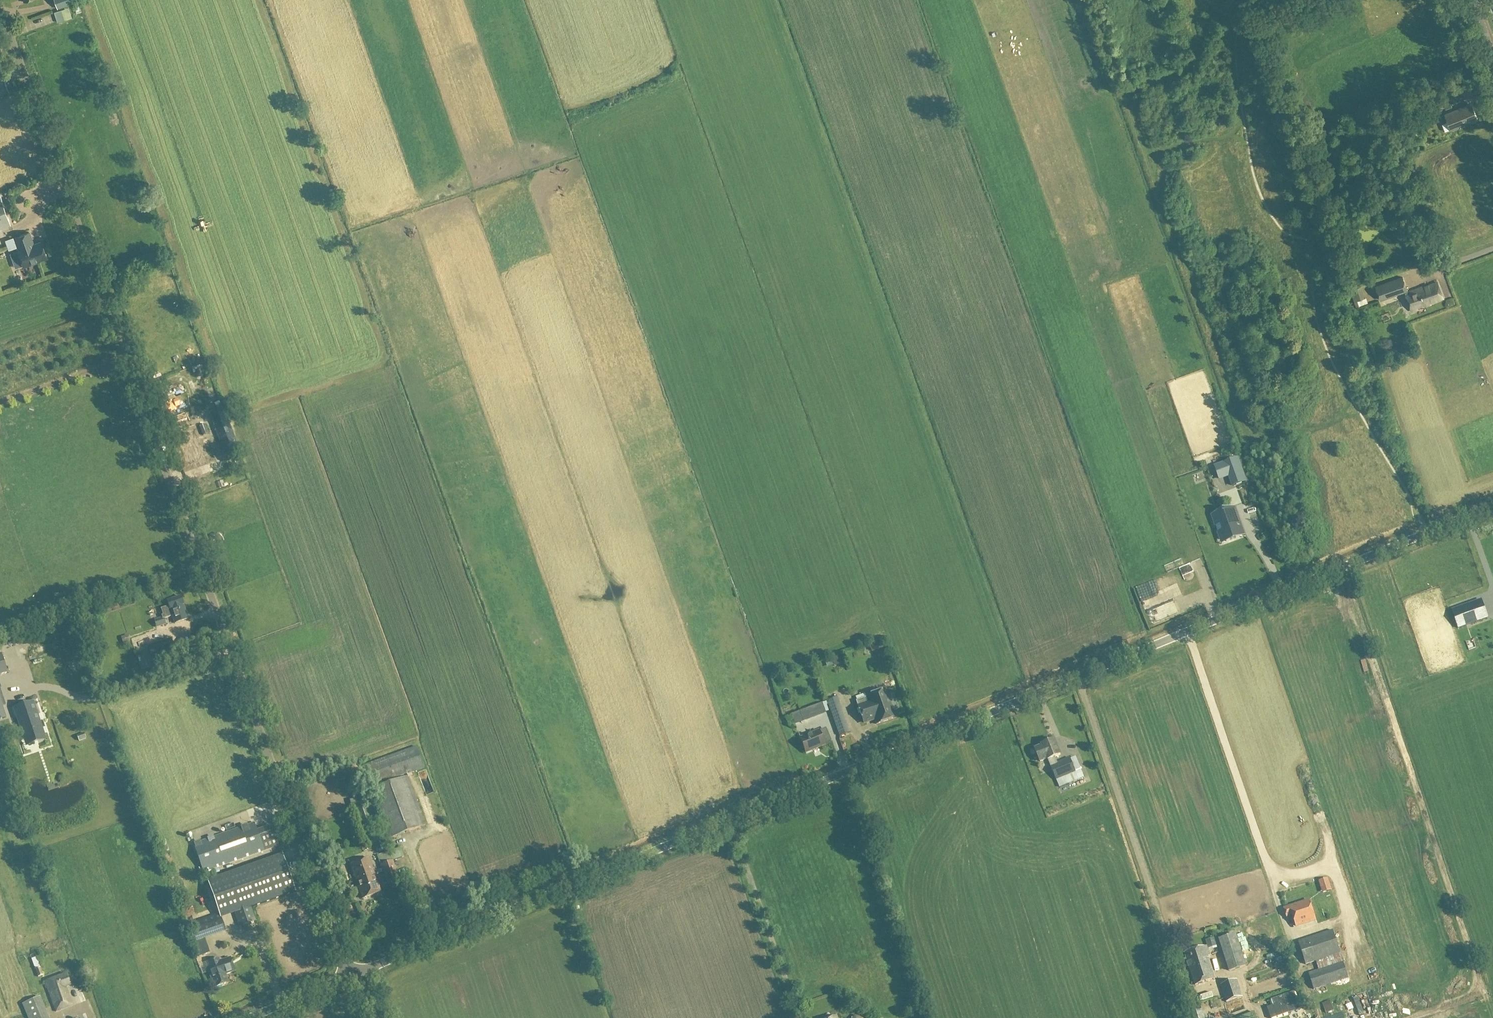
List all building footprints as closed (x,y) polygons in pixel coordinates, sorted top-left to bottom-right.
[(57,10),(79,2),(78,0),(53,0),(57,10)] [(1464,90),(1466,95),(1474,91),(1472,86),(1464,90)] [(1466,95),(1464,90),(1463,89),(1453,93),(1457,102),(1467,98),(1466,95)] [(1445,110),(1451,108),(1446,96),(1441,98),(1445,110)] [(1447,122),(1442,124),(1445,133),(1451,130),(1451,131),(1477,120),(1471,105),(1445,115),(1447,122)] [(28,233),(15,238),(19,249),(16,250),(22,268),(39,262),(38,261),(46,258),(41,243),(31,246),(29,242),(31,242),(28,233)] [(1375,287),(1380,302),(1403,293),(1410,313),(1417,310),(1416,308),(1423,305),(1424,308),(1430,305),(1429,304),(1443,299),(1437,284),(1423,289),(1423,288),(1408,293),(1402,277),(1375,287)] [(1362,293),(1352,297),(1354,303),(1362,300),(1364,299),(1362,293)] [(216,405),(215,400),(206,403),(208,408),(216,405)] [(187,420),(184,414),(172,418),(174,424),(187,420)] [(223,442),(233,439),(225,416),(215,420),(223,442)] [(198,427),(178,434),(188,464),(208,457),(198,427)] [(1233,486),(1246,482),(1238,458),(1214,466),(1219,479),(1229,475),(1233,486)] [(1234,523),(1239,522),(1235,511),(1231,513),(1230,510),(1224,512),(1224,511),(1222,512),(1222,513),(1216,515),(1219,523),(1215,525),(1219,536),(1223,534),(1226,542),(1239,537),(1234,523)] [(219,539),(217,533),(211,535),(213,541),(219,539)] [(1148,601),(1189,586),(1183,571),(1142,587),(1148,601)] [(167,601),(174,624),(188,620),(181,597),(167,601)] [(1487,618),(1481,600),(1452,610),(1458,628),(1487,618)] [(153,621),(157,628),(165,625),(163,617),(153,621)] [(71,622),(64,624),(66,630),(73,628),(71,622)] [(130,641),(128,635),(121,637),(122,643),(130,641)] [(174,651),(171,640),(148,648),(152,659),(174,651)] [(838,667),(844,665),(841,657),(835,659),(838,667)] [(867,697),(855,701),(863,723),(874,719),(876,725),(895,718),(893,711),(897,709),(894,700),(889,701),(885,690),(866,697),(867,697)] [(849,733),(836,697),(827,701),(839,736),(849,733)] [(17,709),(17,710),(22,725),(21,726),(23,733),(24,733),(27,741),(43,736),(36,714),(37,714),(33,703),(17,709)] [(798,712),(802,721),(825,713),(821,704),(798,712)] [(821,740),(818,731),(799,739),(805,753),(824,746),(823,744),(821,740)] [(1056,780),(1075,773),(1069,758),(1056,764),(1054,757),(1060,755),(1054,740),(1041,746),(1042,747),(1035,750),(1040,763),(1047,759),(1056,780)] [(370,787),(423,768),(416,748),(362,767),(370,787)] [(406,777),(370,790),(388,839),(424,826),(406,777)] [(264,851),(257,832),(254,823),(193,844),(203,873),(264,851)] [(165,840),(157,843),(161,854),(169,851),(165,840)] [(219,915),(220,918),(235,913),(239,926),(255,921),(251,908),(295,892),(282,854),(207,881),(219,914),(219,915)] [(365,881),(375,878),(368,859),(349,866),(355,881),(364,878),(365,881)] [(395,870),(392,861),(380,866),(383,875),(395,870)] [(395,870),(383,875),(384,875),(387,884),(387,885),(399,881),(395,870)] [(375,878),(365,881),(364,878),(355,881),(362,900),(381,893),(380,891),(375,878)] [(1327,879),(1319,881),(1323,892),(1330,890),(1327,879)] [(399,886),(394,890),(398,895),(403,891),(399,886)] [(1315,920),(1308,901),(1284,909),(1287,917),(1293,915),(1297,926),(1315,920)] [(219,915),(187,926),(198,957),(209,954),(203,939),(225,932),(220,918),(219,915)] [(1340,954),(1332,931),(1297,942),(1305,965),(1340,954)] [(1235,935),(1219,940),(1229,971),(1244,967),(1235,935)] [(1207,956),(1209,955),(1207,947),(1205,948),(1205,947),(1184,954),(1194,986),(1215,979),(1207,956)] [(1286,960),(1285,948),(1274,949),(1275,955),(1269,956),(1270,962),(1286,960)] [(31,959),(37,978),(42,976),(36,958),(31,959)] [(222,960),(218,959),(208,962),(211,972),(209,973),(215,989),(228,984),(225,975),(235,972),(230,958),(222,961),(222,960)] [(1308,975),(1313,990),(1348,979),(1343,964),(1308,975)] [(66,975),(45,982),(55,1013),(71,1008),(65,989),(70,987),(66,975)] [(1220,985),(1226,1002),(1242,997),(1236,980),(1220,985)] [(1272,1006),(1266,1009),(1270,1017),(1275,1017),(1299,1009),(1292,992),(1270,1001),(1272,1006)] [(22,1005),(27,1017),(47,1017),(39,998),(22,1005)] [(1330,1001),(1322,1004),(1325,1013),(1333,1011),(1330,1001)]
